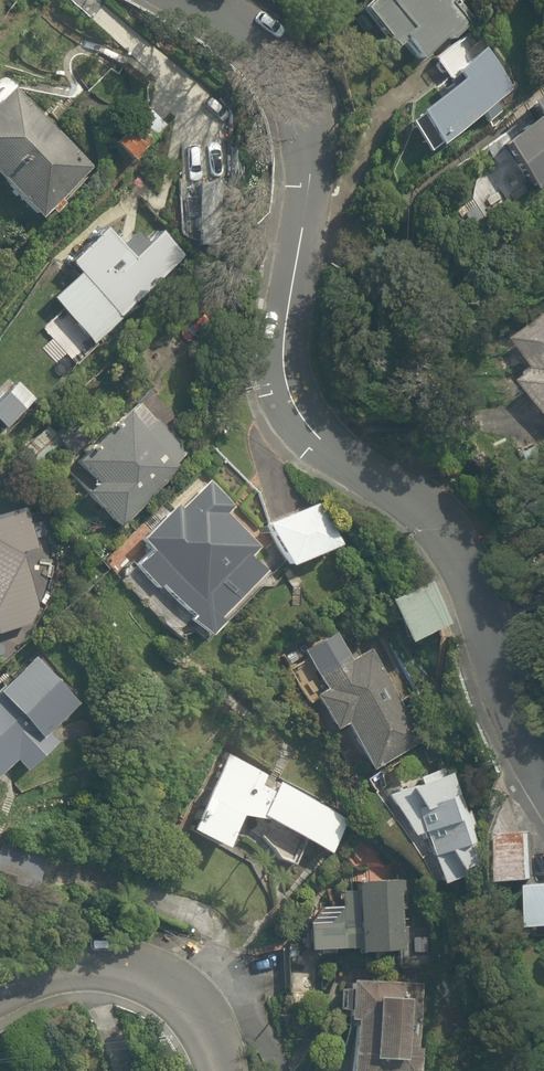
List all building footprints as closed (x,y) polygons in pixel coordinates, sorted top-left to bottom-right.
[(452,42),(448,37),(470,20),(455,0),(368,0),(350,14),(384,58),(397,48),(414,70),(426,61),(452,42)] [(452,42),(426,61),(440,79),(396,113),(402,121),(393,128),(418,162),(475,119),(488,135),(518,112),(473,54),(466,60),(452,42)] [(0,89),(0,183),(34,217),(88,162),(7,82),(0,89)] [(499,145),(498,170),(525,199),(543,182),(543,104),(499,145)] [(237,188),(177,130),(55,256),(115,314),(237,188)] [(510,349),(532,377),(523,384),(543,411),(543,323),(510,349)] [(181,456),(128,408),(76,466),(92,480),(79,494),(117,527),(181,456)] [(148,550),(130,568),(120,579),(183,639),(193,628),(201,635),(261,572),(334,547),(319,503),(263,522),(265,529),(256,532),(227,504),(196,474),(135,538),(148,550)] [(28,622),(18,553),(12,554),(11,553),(31,548),(20,503),(0,508),(0,626),(28,622)] [(401,638),(451,621),(437,582),(387,600),(401,638)] [(388,689),(373,652),(340,645),(309,660),(312,665),(302,669),(326,729),(344,722),(363,769),(418,747),(393,687),(388,689)] [(73,701),(31,656),(0,686),(0,771),(12,759),(21,769),(42,748),(33,739),(73,701)] [(238,818),(263,819),(324,853),(341,823),(259,779),(265,768),(228,748),(184,830),(221,849),(238,818)] [(481,859),(447,762),(420,771),(417,762),(397,769),(403,786),(384,792),(390,807),(409,836),(420,832),(436,875),(481,859)] [(399,950),(399,880),(332,880),(332,902),(306,903),(306,951),(365,950),(399,950)] [(344,1070),(417,1070),(425,983),(346,977),(343,1019),(348,1019),(344,1070)]
